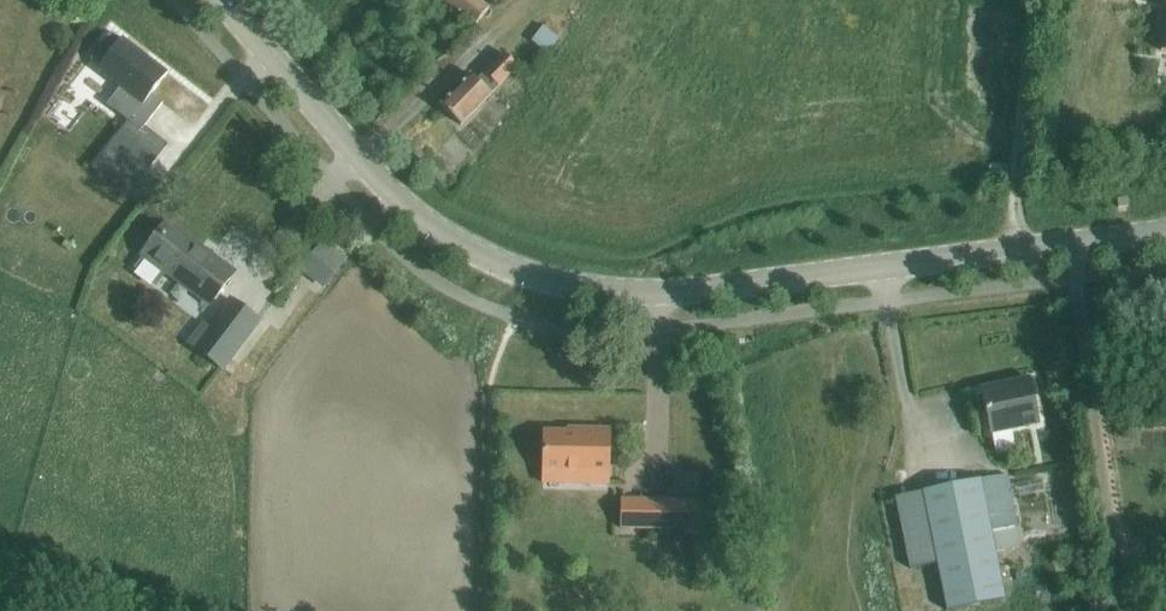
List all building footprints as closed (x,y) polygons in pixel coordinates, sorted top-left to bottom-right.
[(477,0),(441,0),(474,26),(488,8),(477,0)] [(550,30),(516,60),(529,74),(562,43),(550,30)] [(108,38),(91,58),(101,66),(96,73),(118,90),(105,106),(140,132),(162,104),(150,94),(165,73),(120,40),(117,45),(108,38)] [(502,53),(475,80),(490,94),(517,67),(513,64),(502,53)] [(490,94),(475,80),(469,74),(439,105),(460,126),(490,94)] [(114,143),(134,158),(143,146),(123,131),(114,143)] [(114,162),(104,175),(128,193),(138,180),(114,162)] [(142,253),(143,254),(133,267),(156,285),(166,271),(208,303),(232,272),(166,222),(142,253)] [(324,242),(302,271),(324,288),(346,259),(324,242)] [(230,298),(191,350),(221,373),(260,321),(230,298)] [(1038,422),(1029,379),(979,390),(988,433),(1038,422)] [(582,433),(543,432),(542,471),(590,472),(589,484),(607,484),(608,430),(582,429),(582,433)] [(894,499),(908,570),(934,565),(943,610),(959,610),(1003,602),(994,554),(1020,549),(1006,477),(980,482),(920,494),(894,499)] [(658,499),(622,498),(621,527),(657,528),(658,499)]
